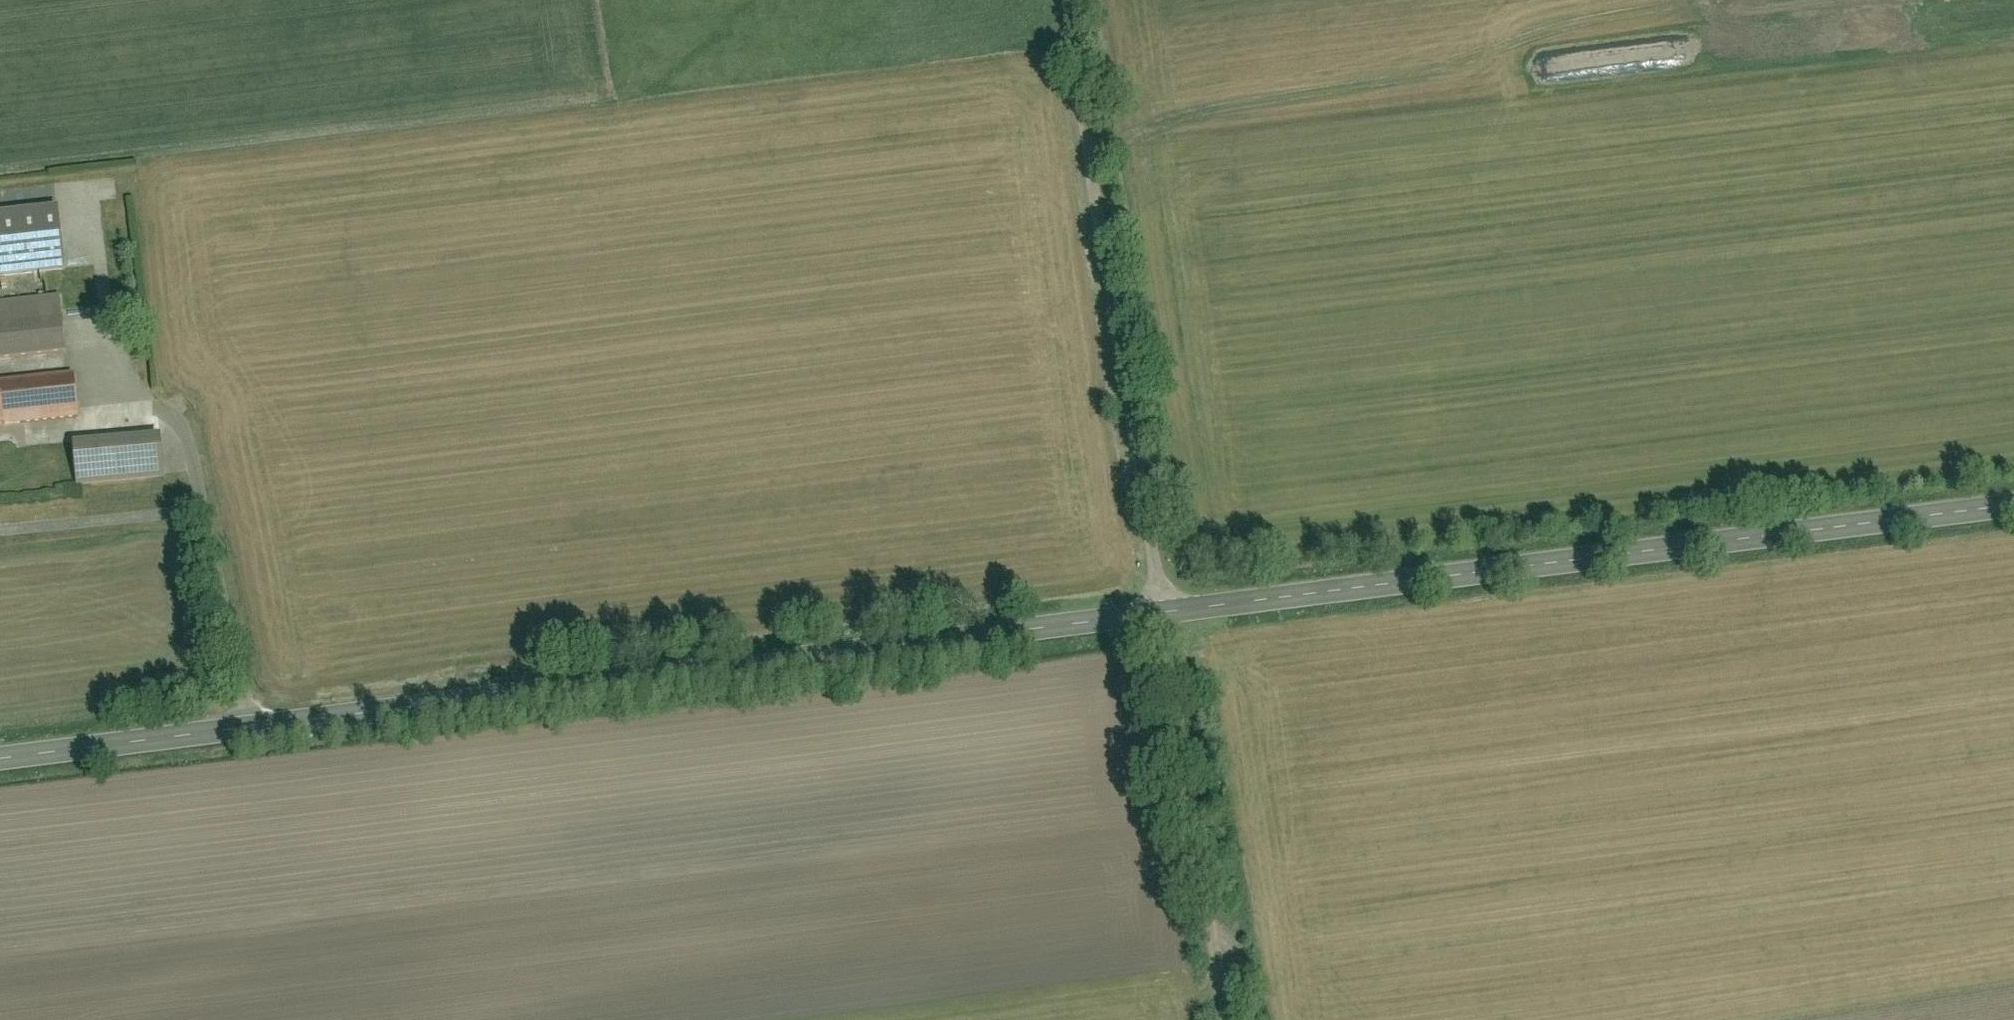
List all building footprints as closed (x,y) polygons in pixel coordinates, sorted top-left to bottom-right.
[(60,275),(54,211),(0,216),(0,281),(60,275)] [(62,356),(56,304),(0,310),(0,363),(62,356)] [(74,428),(71,383),(0,387),(0,433),(74,428)] [(77,445),(78,484),(161,482),(160,443),(77,445)]
